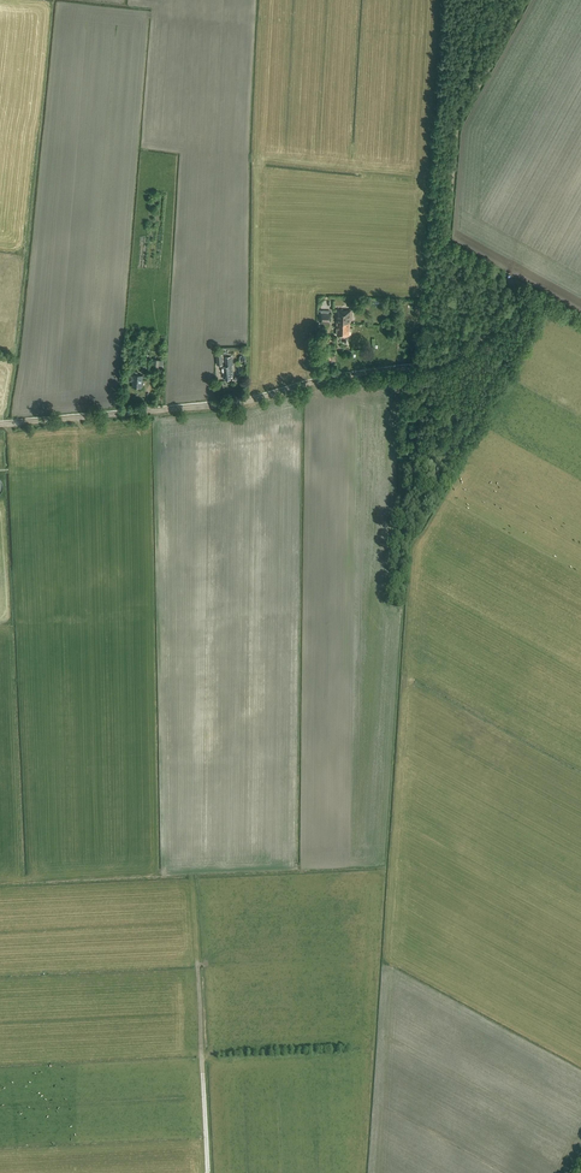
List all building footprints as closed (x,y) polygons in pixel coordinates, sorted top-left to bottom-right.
[(337,323),(337,326),(337,335),(349,335),(350,323),(351,323),(352,310),(337,310),(336,323),(337,323)] [(331,323),(331,314),(330,314),(331,311),(321,311),(321,323),(331,323)] [(232,357),(226,358),(227,366),(222,367),(223,378),(225,378),(225,379),(231,379),(230,377),(232,377),(231,366),(233,366),(232,357)] [(154,360),(153,367),(160,367),(160,374),(164,375),(165,361),(154,360)] [(133,381),(132,387),(142,388),(143,375),(134,374),(133,376),(129,376),(129,381),(133,381)]
